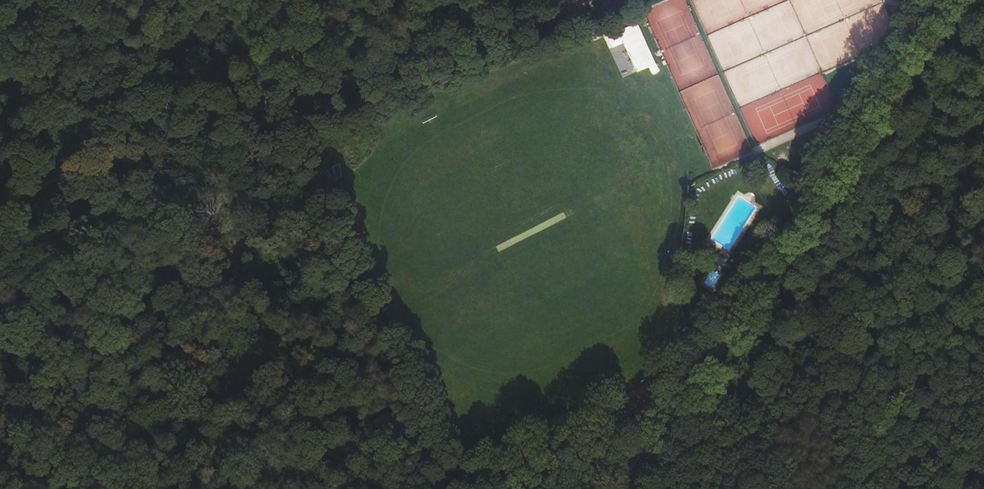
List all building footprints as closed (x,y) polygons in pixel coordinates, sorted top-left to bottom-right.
[(824,1),(830,19),(849,13),(844,0),(826,0),(824,1)] [(789,2),(781,3),(782,22),(791,22),(789,2)] [(611,49),(625,44),(636,73),(652,67),(654,73),(658,71),(639,22),(605,35),(611,49)] [(823,68),(855,54),(856,47),(852,37),(852,27),(838,26),(838,34),(833,36),(825,36),(817,39),(815,64),(807,46),(786,44),(765,53),(773,72),(773,75),(776,82),(786,83),(794,79),(798,80),(826,68),(823,68)] [(610,52),(622,77),(635,71),(623,46),(610,52)]
